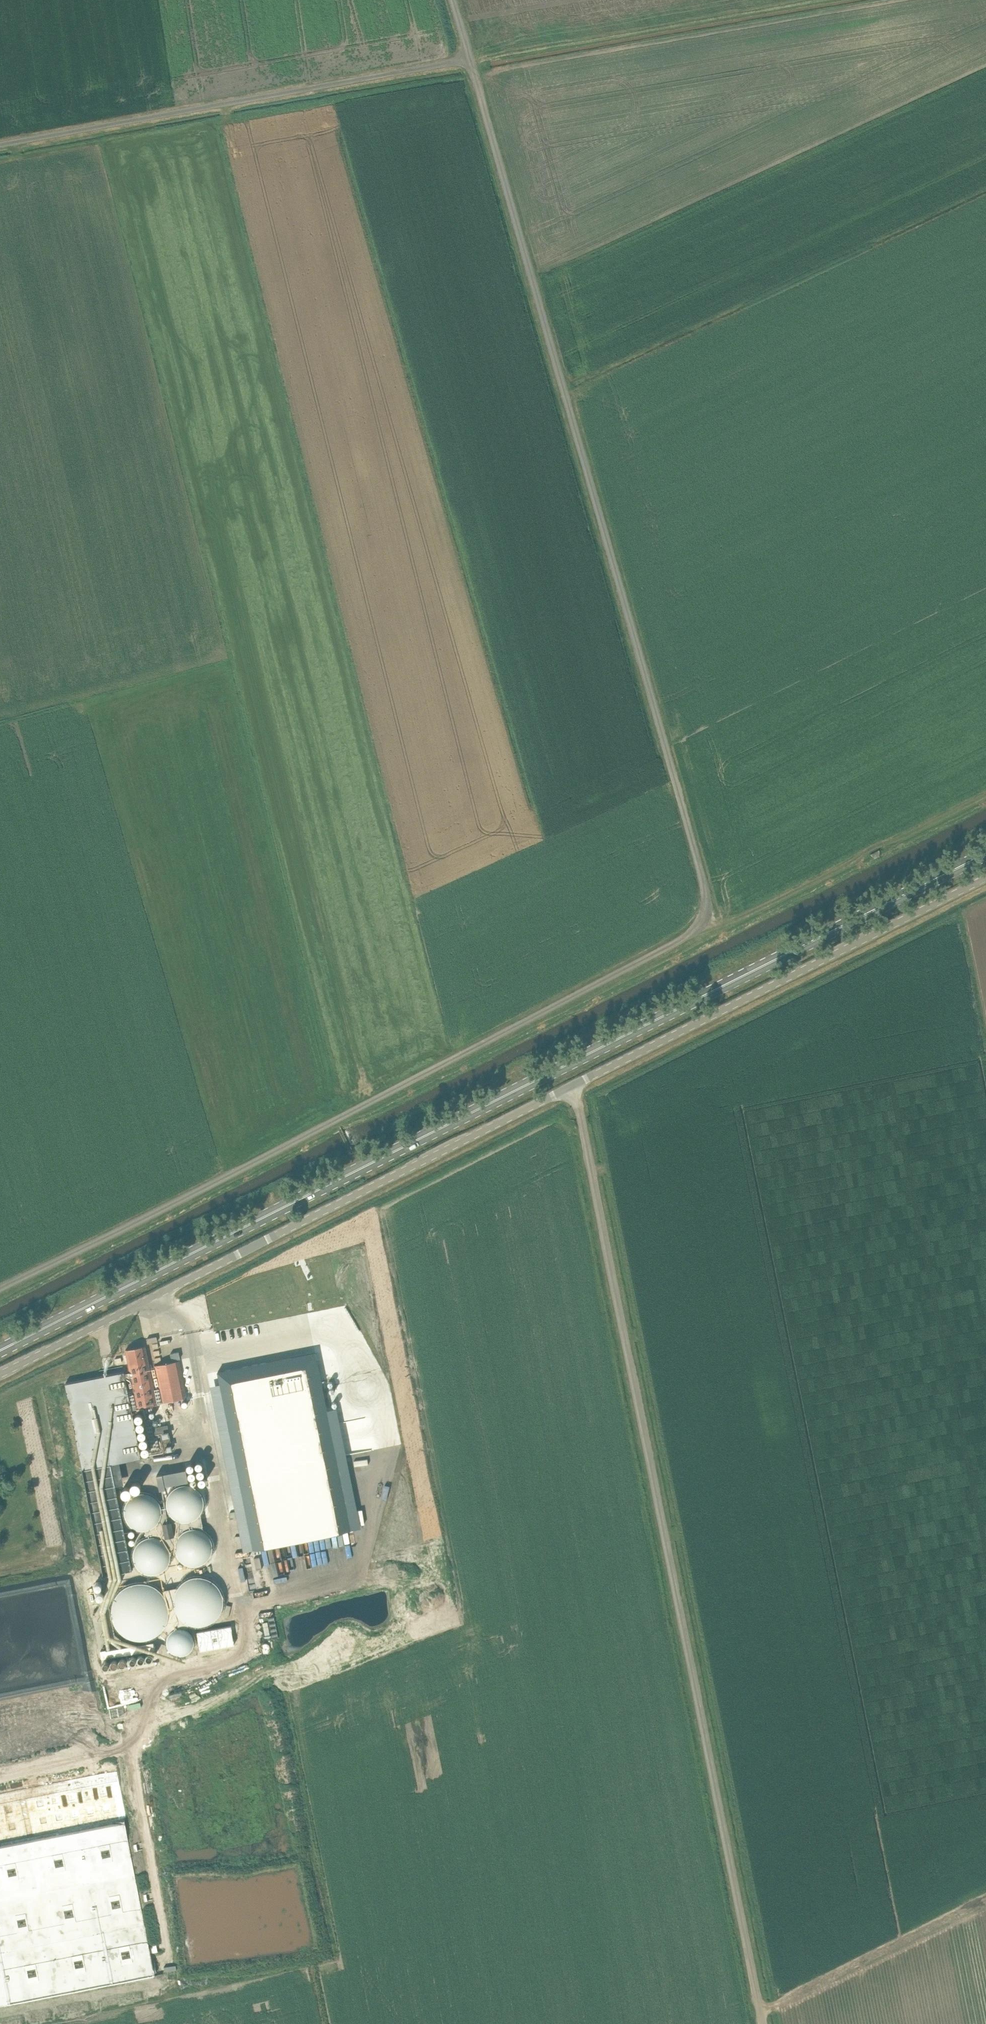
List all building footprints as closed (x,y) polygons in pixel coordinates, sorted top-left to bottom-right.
[(880,851),(879,850),(869,854),(870,856),(875,859),(880,857),(880,851)] [(147,1352),(159,1351),(158,1336),(146,1337),(147,1352)] [(138,1407),(157,1403),(145,1345),(126,1349),(138,1407)] [(315,1353),(314,1353),(219,1372),(254,1547),(350,1528),(326,1410),(315,1353)] [(156,1365),(163,1402),(187,1397),(180,1360),(156,1365)] [(124,1372),(66,1383),(83,1470),(141,1458),(124,1372)] [(161,1411),(146,1414),(153,1452),(164,1450),(162,1438),(170,1437),(168,1431),(165,1431),(161,1411)] [(137,1480),(136,1480),(135,1480),(134,1481),(133,1481),(133,1482),(132,1483),(132,1484),(132,1485),(132,1486),(132,1487),(133,1487),(134,1488),(134,1489),(135,1489),(136,1489),(137,1489),(138,1489),(139,1489),(140,1488),(141,1487),(142,1486),(142,1485),(142,1484),(142,1483),(141,1482),(141,1481),(140,1481),(140,1480),(139,1480),(138,1480),(137,1480)] [(190,1483),(185,1483),(180,1484),(175,1487),(173,1489),(170,1494),(169,1498),(169,1504),(169,1507),(171,1510),(172,1512),(174,1515),(176,1517),(179,1518),(183,1519),(186,1520),(189,1520),(192,1519),(195,1518),(198,1517),(200,1515),(202,1512),(204,1509),(205,1506),(206,1501),(206,1498),(205,1496),(204,1492),(202,1490),(199,1487),(196,1485),(193,1484),(190,1483)] [(128,1485),(127,1485),(126,1485),(125,1485),(125,1486),(124,1486),(124,1487),(123,1488),(123,1489),(123,1490),(124,1491),(124,1492),(125,1493),(126,1493),(126,1494),(127,1494),(128,1494),(129,1494),(130,1493),(131,1493),(131,1492),(132,1492),(132,1491),(132,1490),(132,1489),(132,1488),(132,1487),(131,1487),(131,1486),(130,1486),(130,1485),(129,1485),(128,1485)] [(145,1491),(140,1492),(137,1493),(135,1494),(134,1494),(131,1497),(129,1500),(128,1500),(128,1501),(127,1503),(126,1507),(126,1511),(127,1516),(128,1519),(130,1522),(133,1524),(135,1526),(138,1528),(141,1528),(145,1528),(149,1528),(153,1526),(156,1524),(159,1521),(161,1518),(163,1513),(162,1507),(160,1501),(158,1498),(155,1495),(150,1492),(145,1491)] [(199,1527),(194,1526),(189,1527),(187,1527),(183,1529),(181,1532),(179,1533),(177,1537),(176,1540),(176,1543),(176,1546),(176,1550),(177,1553),(179,1555),(180,1557),(182,1559),(184,1561),(186,1562),(189,1563),(192,1563),(195,1563),(198,1563),(200,1562),(203,1561),(205,1560),(207,1558),(208,1557),(209,1555),(210,1554),(212,1551),(212,1549),(213,1546),(213,1543),(212,1540),(211,1537),(210,1535),(208,1533),(206,1531),(205,1529),(202,1528),(199,1527)] [(153,1534),(149,1534),(144,1536),(141,1538),(138,1540),(136,1543),(135,1547),(134,1551),(134,1556),(135,1559),(136,1561),(138,1564),(140,1566),(142,1568),(145,1570),(150,1571),(153,1571),(156,1571),(159,1570),(163,1568),(166,1566),(167,1564),(169,1562),(171,1557),(171,1552),(170,1547),(169,1544),(167,1540),(162,1536),(159,1535),(153,1534)] [(203,1575),(199,1575),(194,1575),(191,1577),(188,1578),(185,1580),(181,1583),(180,1585),(178,1589),(177,1591),(176,1595),(176,1598),(176,1602),(177,1606),(178,1609),(179,1611),(180,1613),(182,1615),(184,1617),(186,1619),(189,1621),(193,1623),(195,1623),(199,1624),(202,1624),(205,1623),(208,1622),(211,1621),(214,1620),(216,1618),(218,1616),(219,1615),(220,1613),(222,1611),(223,1608),(224,1605),(225,1601),(225,1598),(224,1595),(223,1591),(222,1589),(220,1585),(218,1583),(216,1580),(213,1578),(210,1577),(207,1575),(203,1575)] [(113,1606),(112,1611),(112,1612),(112,1615),(114,1621),(116,1626),(119,1630),(123,1633),(126,1636),(131,1638),(136,1639),(140,1640),(144,1640),(148,1639),(152,1637),(155,1636),(159,1633),(163,1630),(166,1626),(168,1621),(169,1617),(169,1612),(169,1608),(168,1603),(166,1599),(165,1595),(162,1591),(158,1587),(151,1584),(147,1583),(144,1582),(139,1582),(133,1583),(127,1586),(121,1589),(117,1594),(114,1599),(113,1606)] [(231,1626),(198,1631),(201,1650),(234,1645),(231,1626)] [(185,1627),(182,1627),(177,1628),(174,1629),(171,1631),(170,1633),(169,1636),(168,1639),(168,1642),(169,1645),(170,1647),(171,1649),(173,1650),(175,1652),(177,1653),(179,1654),(182,1654),(184,1654),(186,1653),(188,1652),(190,1651),(192,1649),(193,1647),(194,1646),(195,1644),(195,1640),(195,1638),(194,1636),(193,1633),(192,1632),(190,1630),(188,1628),(185,1627)] [(112,1691),(133,1688),(130,1672),(109,1676),(112,1691)] [(189,1686),(200,1681),(198,1676),(186,1681),(189,1686)] [(126,1823),(0,1847),(0,2006),(155,1975),(126,1823)]
